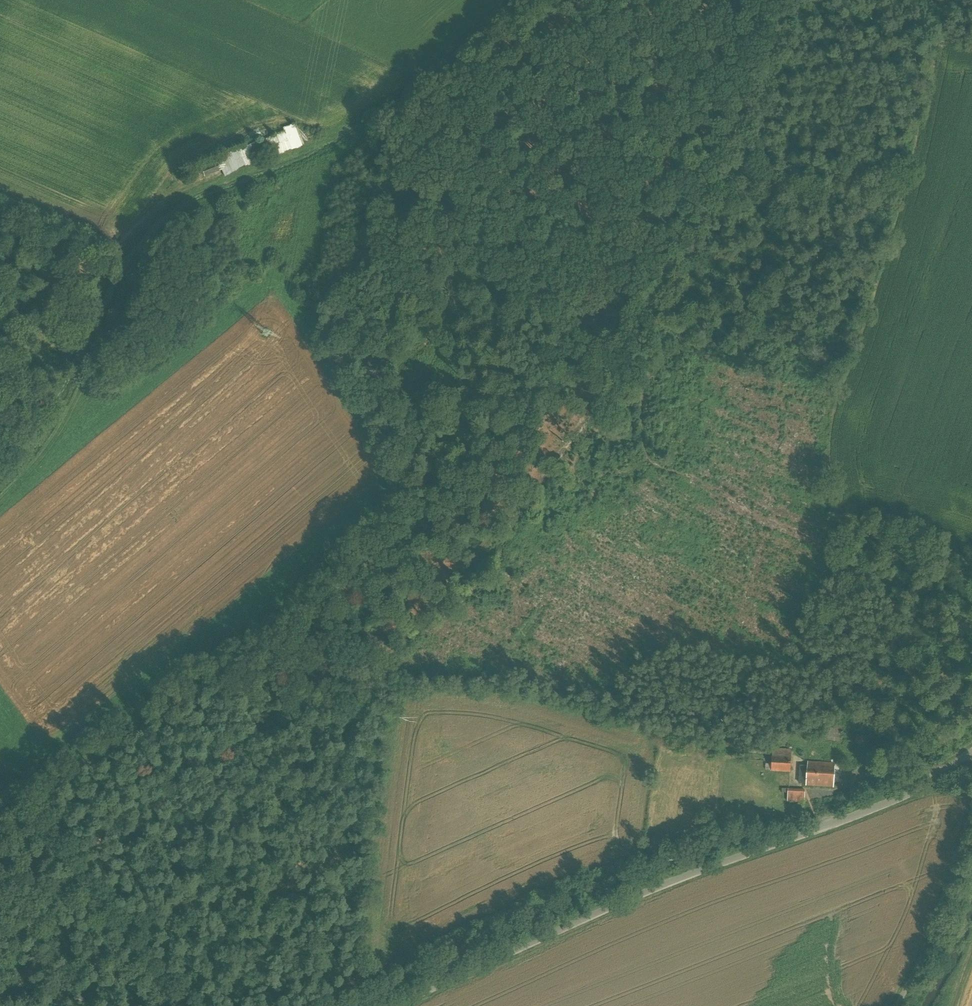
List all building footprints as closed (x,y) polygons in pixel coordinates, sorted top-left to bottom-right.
[(775,747),(773,772),(793,774),(794,748),(775,747)] [(810,762),(809,786),(836,788),(837,763),(810,762)] [(789,788),(790,803),(806,802),(805,787),(789,788)]
